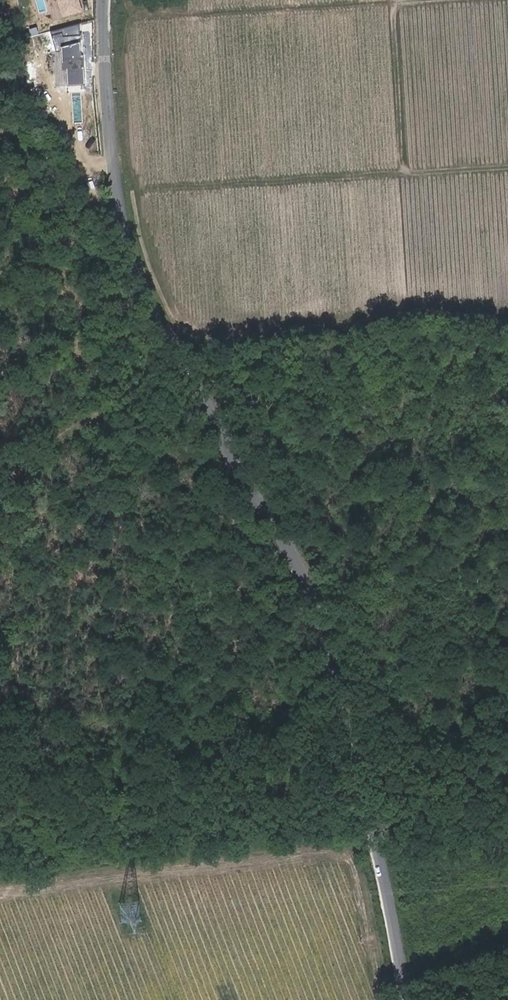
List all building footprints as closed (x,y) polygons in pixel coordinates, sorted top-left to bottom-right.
[(50,28),(77,22),(84,20),(82,11),(72,13),(71,8),(69,0),(47,0),(49,9),(46,9),(50,28)] [(25,19),(33,55),(49,52),(41,15),(25,19)] [(69,70),(81,68),(79,61),(67,62),(69,70)] [(67,70),(72,90),(85,87),(81,68),(69,70),(67,70)]
